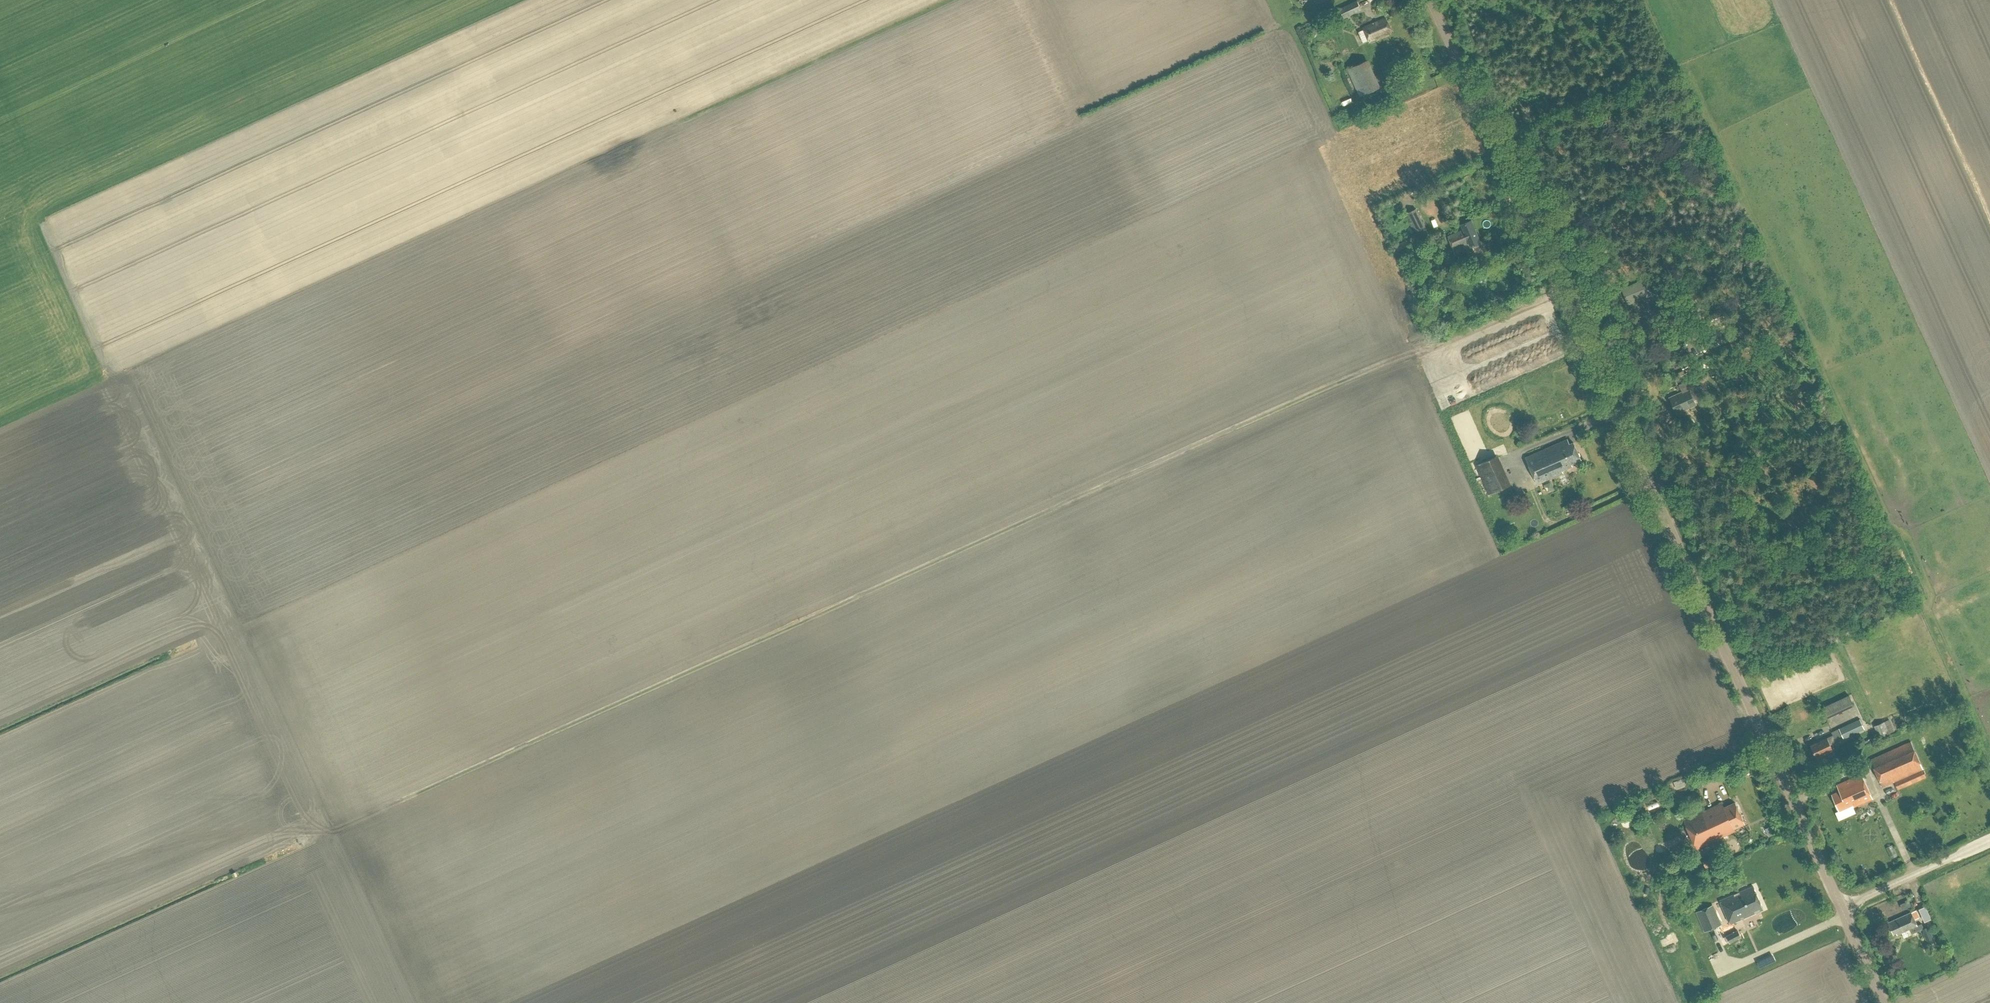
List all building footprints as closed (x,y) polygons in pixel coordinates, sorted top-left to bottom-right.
[(1356,4),(1338,12),(1342,21),(1360,13),(1356,4)] [(1363,28),(1369,43),(1391,33),(1385,19),(1363,28)] [(1323,59),(1329,58),(1327,48),(1321,50),(1323,59)] [(1368,59),(1347,68),(1359,96),(1380,87),(1368,59)] [(1416,208),(1406,212),(1415,231),(1424,227),(1416,208)] [(1448,237),(1453,250),(1469,244),(1470,248),(1481,244),(1471,221),(1461,225),(1464,231),(1448,237)] [(1411,245),(1409,239),(1395,244),(1398,251),(1411,245)] [(1646,280),(1625,288),(1631,302),(1652,294),(1646,280)] [(1673,377),(1677,384),(1687,379),(1683,372),(1673,377)] [(1670,399),(1677,414),(1696,406),(1689,391),(1670,399)] [(1562,470),(1573,465),(1571,462),(1581,457),(1574,441),(1570,443),(1567,437),(1525,457),(1538,485),(1563,473),(1562,470)] [(1462,463),(1470,460),(1466,450),(1459,452),(1462,463)] [(1475,464),(1488,494),(1511,483),(1497,454),(1475,464)] [(1821,706),(1826,717),(1854,704),(1849,693),(1821,706)] [(1816,757),(1824,754),(1827,760),(1835,756),(1832,750),(1833,749),(1830,744),(1836,741),(1834,738),(1841,734),(1843,738),(1864,728),(1859,718),(1830,731),(1832,735),(1811,745),(1816,757)] [(1883,721),(1874,725),(1879,736),(1888,732),(1883,721)] [(1871,760),(1883,788),(1895,782),(1898,789),(1926,776),(1911,742),(1871,760)] [(1837,786),(1839,791),(1832,795),(1839,811),(1852,804),(1854,807),(1871,799),(1861,775),(1837,786)] [(1733,802),(1723,806),(1721,802),(1682,820),(1695,849),(1735,831),(1733,828),(1743,823),(1733,802)] [(1779,831),(1776,824),(1766,829),(1769,836),(1779,831)] [(1702,862),(1705,870),(1720,863),(1716,855),(1702,862)] [(1753,889),(1721,903),(1730,925),(1762,911),(1753,889)] [(1720,923),(1712,904),(1696,911),(1704,930),(1720,923)] [(1896,932),(1896,934),(1909,928),(1911,932),(1918,929),(1914,919),(1918,916),(1915,909),(1910,912),(1910,911),(1888,921),(1893,933),(1896,932)] [(1730,942),(1741,936),(1738,929),(1726,935),(1730,942)] [(1929,929),(1922,932),(1927,943),(1929,942),(1931,946),(1934,945),(1932,940),(1933,940),(1929,929)]
